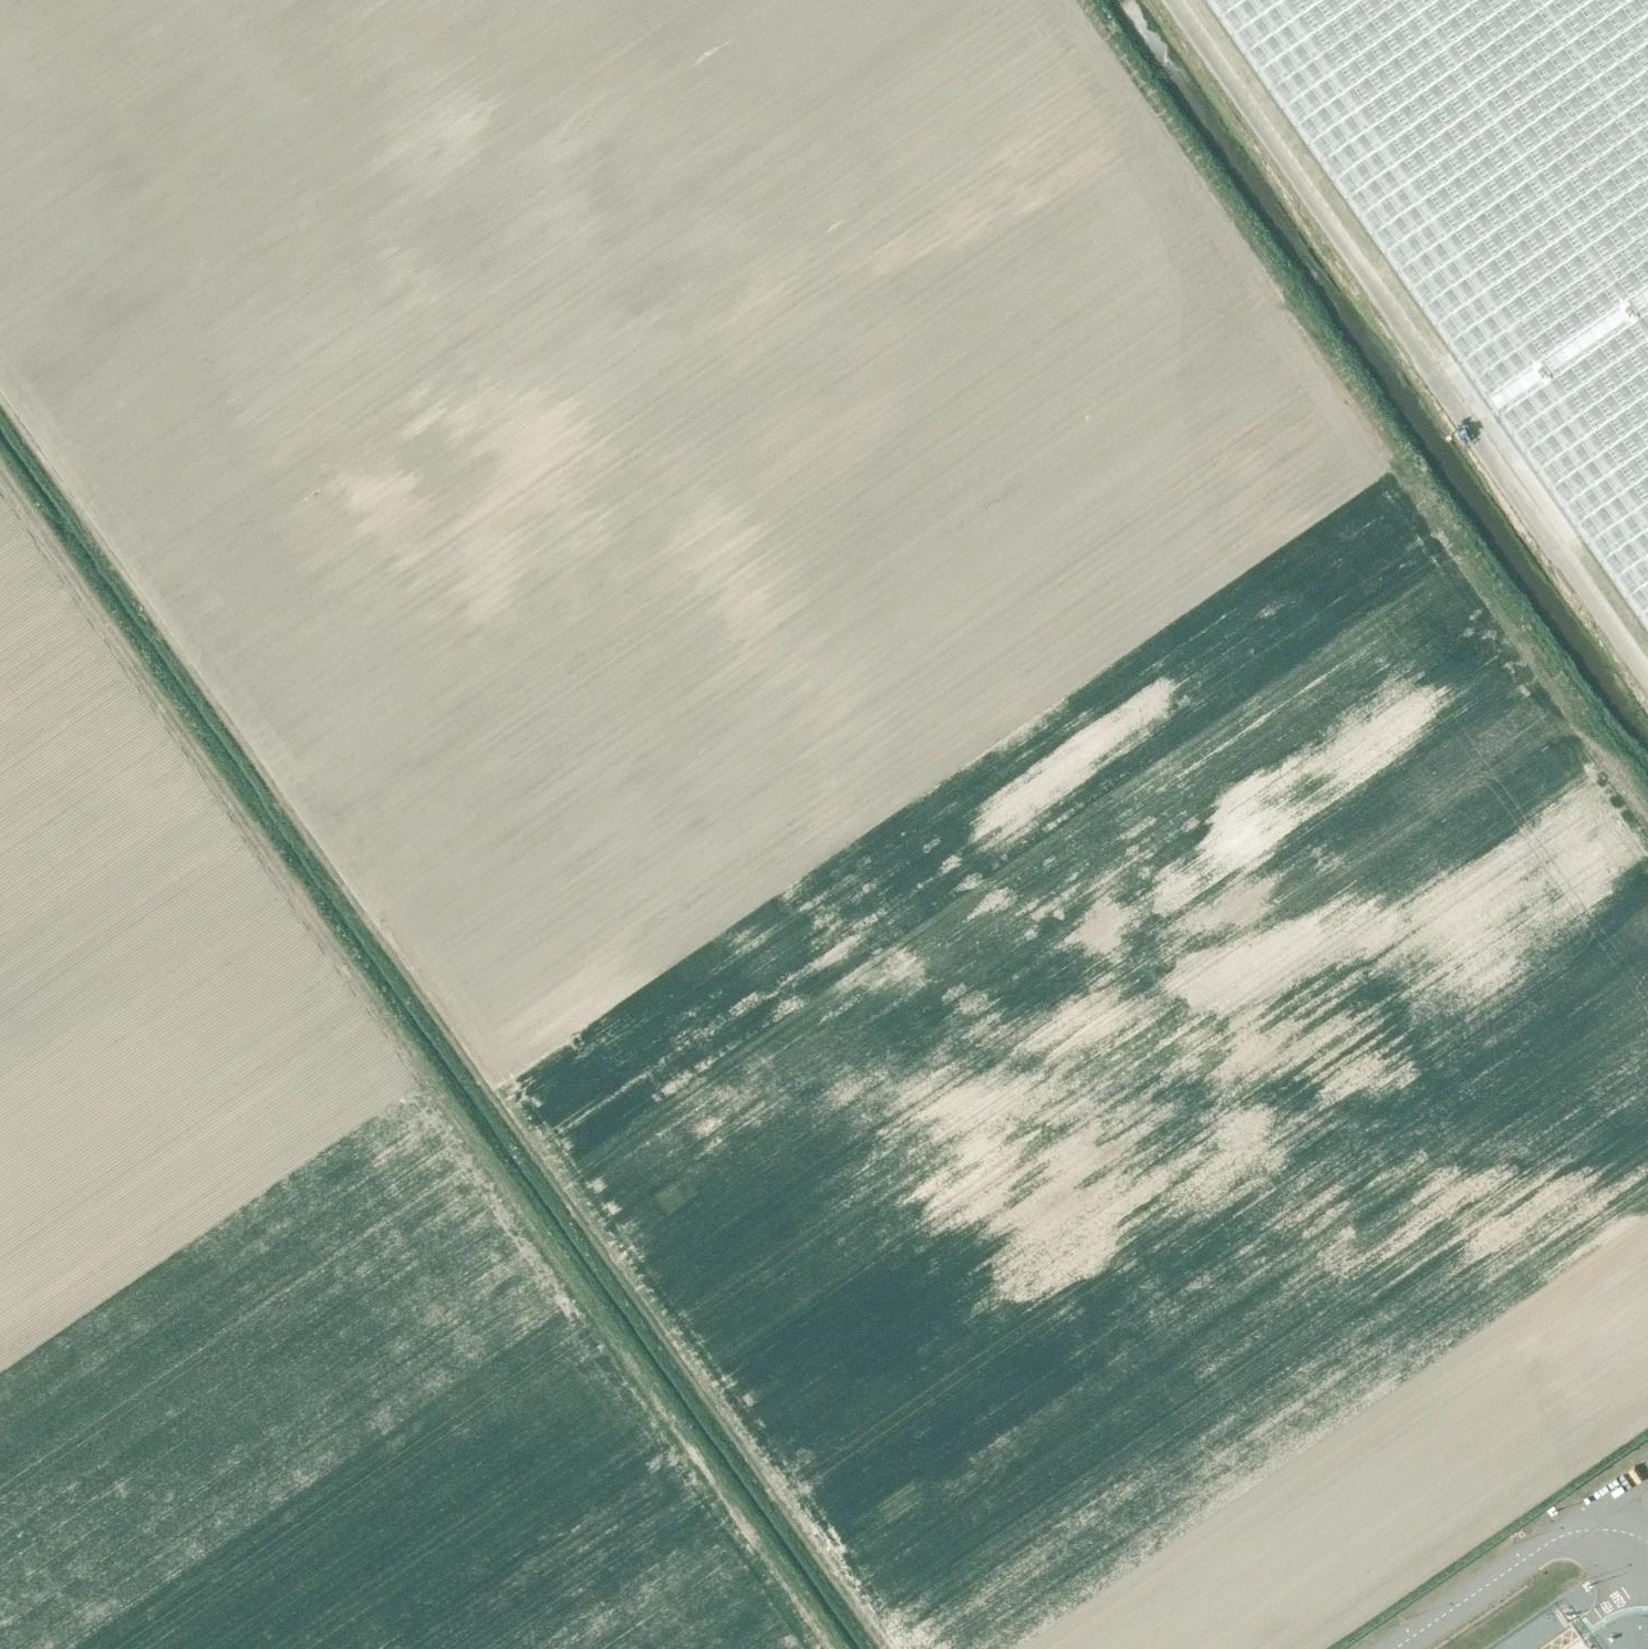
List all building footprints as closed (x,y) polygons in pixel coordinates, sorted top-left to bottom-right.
[(1588,523),(1647,608),(1647,0),(1220,0),(1588,523)]
